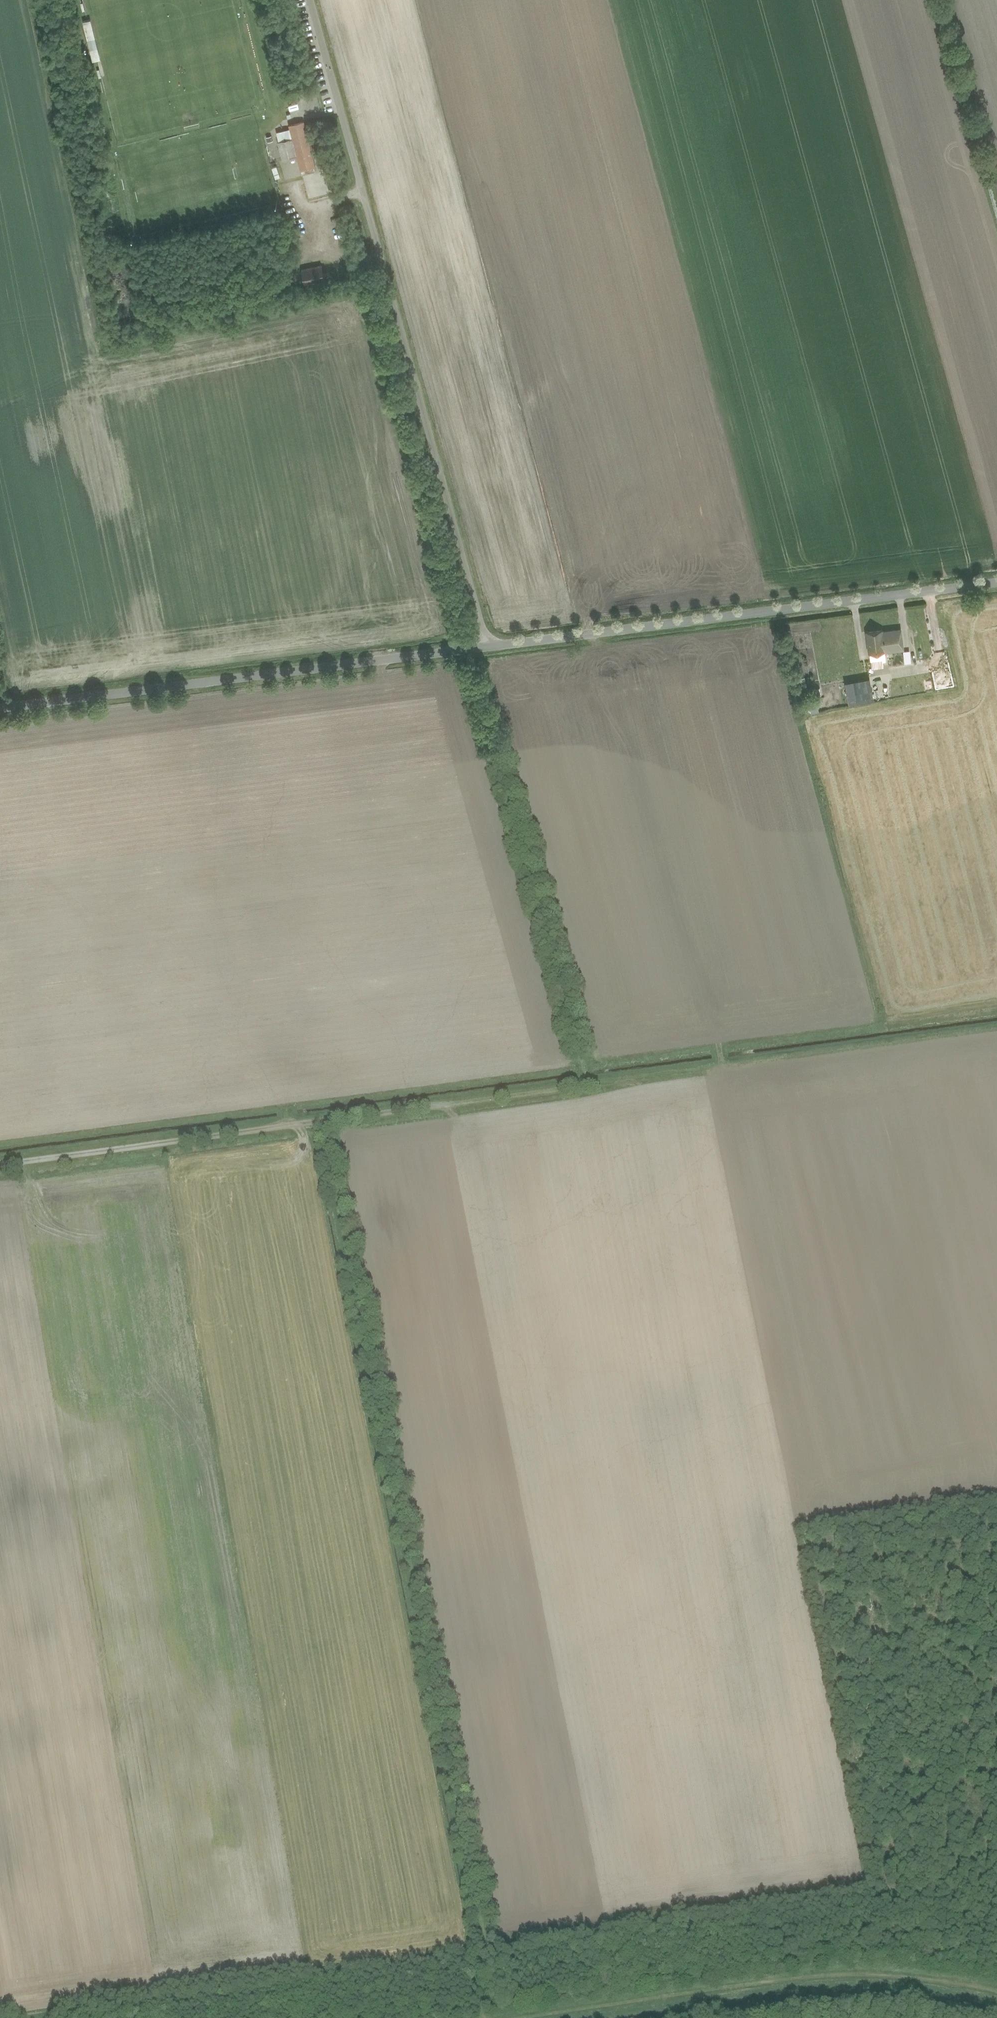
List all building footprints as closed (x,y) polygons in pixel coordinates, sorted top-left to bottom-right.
[(83,20),(91,60),(101,58),(92,18),(83,20)] [(289,175),(319,166),(306,121),(288,126),(291,139),(279,143),(289,175)] [(325,276),(321,262),(298,268),(302,283),(325,276)] [(904,648),(902,626),(865,630),(868,652),(904,648)] [(846,702),(873,699),(870,677),(844,680),(846,702)]
